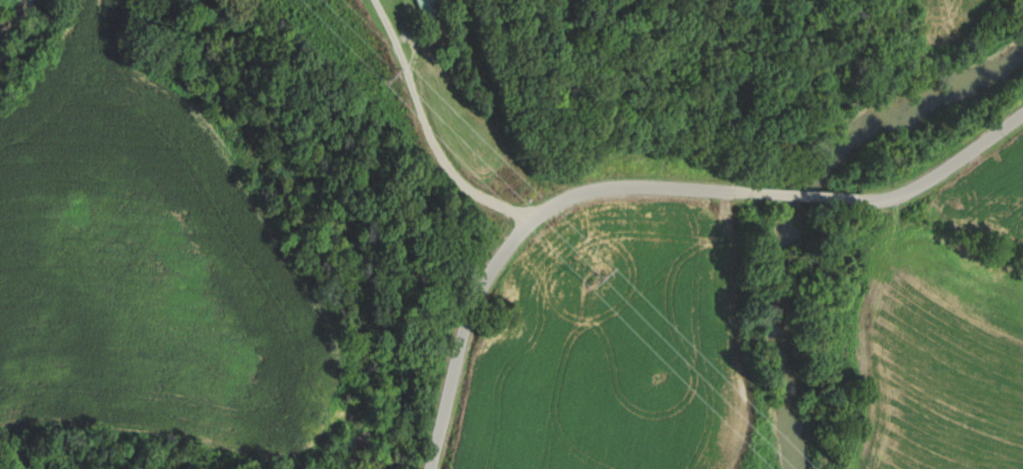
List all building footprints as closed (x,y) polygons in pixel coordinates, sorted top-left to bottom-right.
[(438,0),(415,0),(424,21),(443,12),(438,0)]
